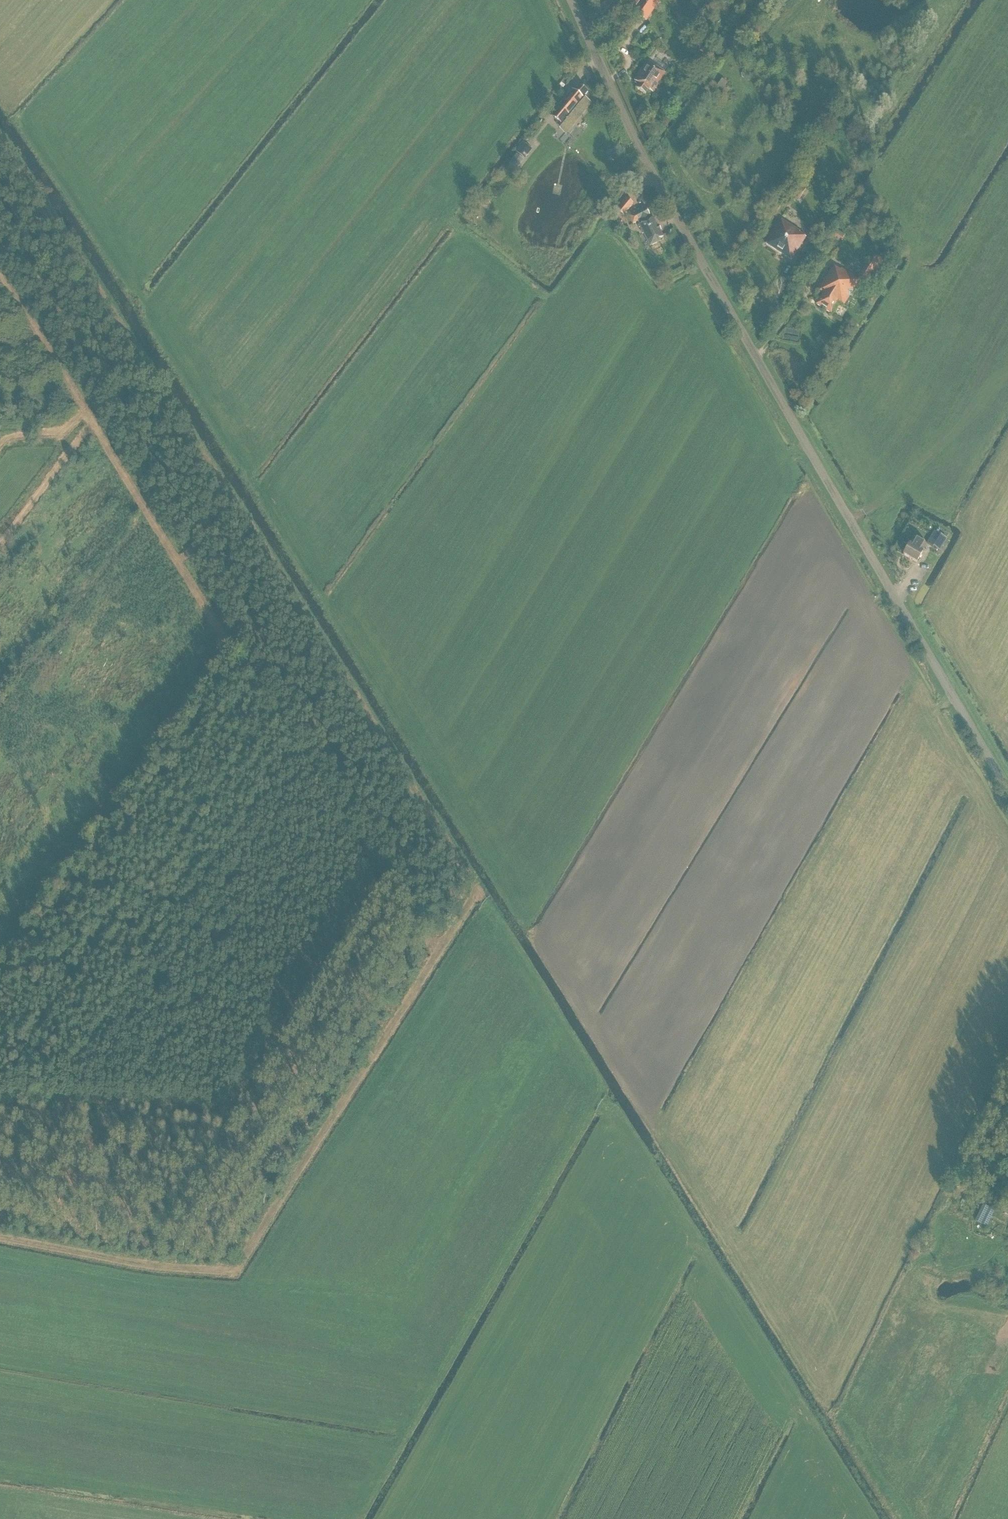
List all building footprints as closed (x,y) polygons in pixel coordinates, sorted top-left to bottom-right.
[(660,2),(657,0),(642,0),(634,12),(647,21),(660,2)] [(647,61),(634,80),(639,83),(636,88),(646,95),(649,90),(654,93),(666,74),(647,61)] [(588,92),(579,84),(574,91),(572,89),(551,116),(561,124),(567,117),(569,118),(560,129),(565,134),(591,103),(584,97),(588,92)] [(525,159),(532,149),(525,144),(518,153),(525,159)] [(815,165),(808,160),(798,177),(805,181),(815,165)] [(799,199),(806,188),(793,179),(785,190),(799,199)] [(624,216),(633,204),(626,198),(616,209),(624,216)] [(651,220),(649,216),(650,215),(645,206),(628,215),(633,224),(640,221),(642,225),(639,226),(643,234),(645,233),(652,246),(660,242),(659,240),(663,238),(653,219),(651,220)] [(791,260),(806,237),(799,233),(800,231),(782,220),(766,244),(791,260)] [(864,284),(881,258),(873,253),(857,279),(841,269),(840,270),(833,266),(818,290),(824,293),(816,305),(831,314),(838,302),(844,306),(859,281),(864,284)] [(933,547),(941,535),(935,531),(927,543),(933,547)] [(926,545),(914,537),(910,544),(904,555),(917,562),(923,552),(922,552),(926,545)] [(986,1227),(994,1212),(982,1206),(975,1222),(986,1227)]
